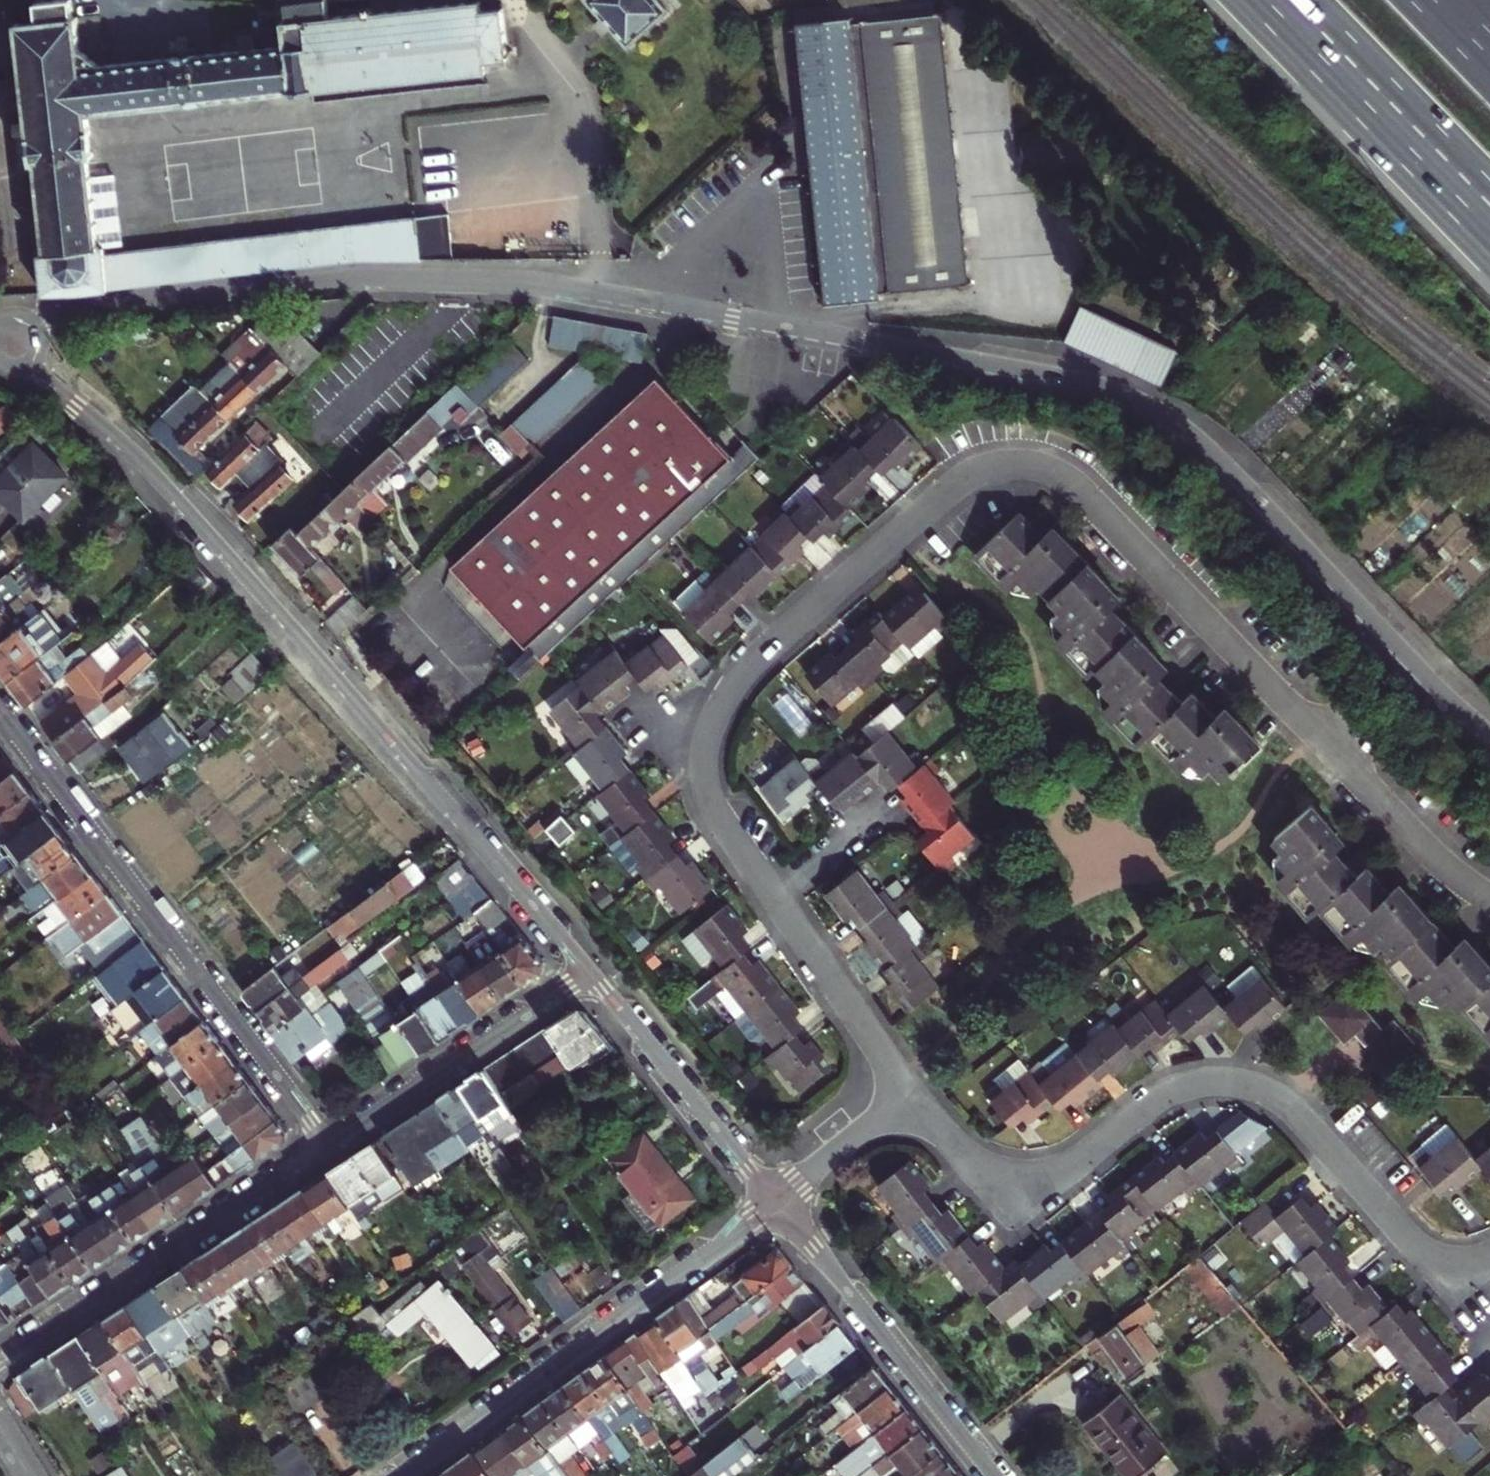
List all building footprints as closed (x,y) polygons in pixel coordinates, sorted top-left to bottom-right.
[(324,18),(322,0),(279,0),(282,23),(324,18)] [(628,43),(667,9),(659,0),(589,0),(628,43)] [(937,0),(924,0),(877,5),(878,12),(938,6),(937,0)] [(484,12),(482,1),(282,23),(282,31),(281,31),(249,35),(251,41),(237,42),(237,55),(102,70),(101,65),(84,53),(80,53),(76,21),(16,27),(27,127),(31,169),(37,169),(38,183),(34,184),(35,190),(39,191),(42,210),(37,211),(38,217),(42,217),(44,233),(40,234),(40,239),(44,238),(46,252),(40,255),(44,294),(108,288),(105,253),(105,247),(96,248),(94,232),(99,231),(99,226),(94,227),(91,210),(97,210),(96,204),(91,204),(89,185),(94,184),(93,178),(89,178),(87,163),(93,163),(89,119),(490,74),(489,64),(512,60),(506,11),(484,12)] [(36,7),(38,25),(76,21),(74,3),(36,7)] [(946,12),(919,14),(853,21),(852,15),(801,20),(826,305),(871,301),(880,300),(879,294),(970,286),(946,12)] [(15,137),(27,136),(27,127),(14,128),(15,137)] [(27,136),(15,137),(18,170),(31,169),(27,136)] [(415,218),(419,261),(455,260),(450,215),(415,218)] [(356,262),(419,261),(415,218),(105,253),(108,288),(356,262)] [(1069,343),(1166,386),(1183,347),(1085,304),(1069,343)] [(260,391),(288,364),(271,347),(293,325),(282,314),(246,321),(251,325),(237,339),(245,347),(231,361),(237,367),(260,391)] [(545,344),(638,363),(644,334),(551,315),(545,344)] [(271,347),(288,364),(301,377),(305,373),(314,365),(323,356),(293,325),(271,347)] [(231,361),(245,347),(237,339),(223,353),(231,361)] [(507,341),(459,387),(473,402),(477,406),(525,361),(507,341)] [(201,389),(230,420),(260,391),(237,367),(231,361),(201,389)] [(576,363),(514,422),(531,442),(595,382),(576,363)] [(544,662),(555,652),(591,619),(633,580),(678,539),(713,506),(747,473),(762,460),(726,421),(718,428),(710,435),(660,382),(579,458),(459,571),(544,662)] [(149,427),(195,478),(208,466),(195,452),(230,420),(201,389),(196,383),(149,427)] [(424,446),(473,402),(459,387),(457,385),(344,490),(358,505),(371,520),(388,504),(375,490),(383,483),(424,446)] [(18,425),(8,404),(0,408),(0,433),(18,425)] [(916,459),(928,448),(927,446),(925,444),(900,420),(876,442),(870,436),(859,447),(883,471),(888,478),(899,467),(904,471),(916,459)] [(518,452),(531,442),(513,422),(501,432),(518,452)] [(276,441),(258,423),(205,473),(221,491),(238,476),(251,489),(234,504),(242,513),(250,522),(262,511),(291,483),(279,470),(284,465),(268,448),(276,441)] [(847,460),(825,482),(830,488),(851,509),(863,499),(875,489),(870,484),(883,471),(859,447),(855,442),(841,454),(847,460)] [(21,519),(65,479),(34,445),(0,477),(0,496),(7,503),(21,519)] [(390,491),(431,454),(424,446),(383,483),(390,491)] [(16,460),(5,449),(0,454),(0,475),(16,460)] [(801,506),(790,516),(813,539),(817,543),(828,533),(833,539),(845,527),(858,516),(851,509),(830,488),(806,511),(801,506)] [(356,533),(371,520),(358,505),(344,490),(329,504),(343,519),(356,533)] [(318,501),(290,527),(296,534),(311,521),(324,509),(318,501)] [(7,503),(2,507),(17,523),(21,519),(7,503)] [(343,519),(329,504),(324,509),(311,521),(324,536),(343,519)] [(802,550),(813,539),(790,516),(784,510),(773,521),(779,528),(756,550),(784,577),(795,567),(806,556),(802,550)] [(1218,766),(1229,779),(1239,770),(1241,772),(1249,766),(1246,762),(1263,748),(1238,722),(1227,710),(1216,720),(1193,696),(1182,706),(1159,682),(1170,671),(1153,653),(1112,611),(1122,601),(1108,586),(1074,551),(1053,529),(1043,538),(1019,512),(976,553),(1012,590),(1023,579),(1037,594),(1043,588),(1063,608),(1057,614),(1071,627),(1060,638),(1094,673),(1103,666),(1113,676),(1106,683),(1120,697),(1109,707),(1142,744),(1152,735),(1187,770),(1197,760),(1210,774),(1218,766)] [(311,521),(296,534),(311,549),(324,536),(311,521)] [(290,527),(272,545),(302,578),(313,568),(335,595),(319,611),(343,635),(369,611),(311,549),(296,534),(290,527)] [(727,568),(717,577),(744,605),(755,596),(759,600),(771,589),(784,577),(756,550),(733,572),(727,568)] [(21,593),(13,583),(33,567),(34,567),(27,557),(0,578),(0,610),(21,593)] [(21,593),(41,578),(33,567),(13,583),(21,593)] [(193,595),(205,584),(192,569),(179,580),(193,595)] [(39,612),(31,601),(55,583),(48,573),(41,578),(21,593),(0,610),(0,641),(39,612)] [(734,616),(744,605),(717,577),(707,586),(713,593),(689,616),(715,644),(727,632),(739,621),(734,616)] [(910,596),(887,617),(907,641),(912,647),(918,653),(920,656),(946,635),(943,632),(954,622),(927,592),(916,602),(910,596)] [(7,681),(50,648),(56,644),(67,635),(60,627),(55,631),(40,611),(39,612),(0,641),(0,671),(7,681)] [(887,617),(882,611),(858,632),(862,637),(851,648),(877,678),(886,670),(896,672),(918,653),(912,647),(907,641),(887,617)] [(676,624),(665,633),(690,663),(701,654),(676,624)] [(620,656),(637,676),(647,688),(659,679),(664,685),(677,674),(690,663),(665,633),(639,654),(633,646),(620,656)] [(15,691),(25,705),(65,674),(101,647),(93,637),(67,658),(61,662),(50,648),(7,681),(15,691)] [(121,660),(107,641),(101,647),(65,674),(77,693),(39,722),(52,740),(92,710),(126,683),(131,680),(140,671),(154,659),(141,645),(121,660)] [(61,662),(67,658),(56,644),(50,648),(61,662)] [(620,656),(612,646),(599,656),(604,661),(580,681),(583,684),(605,711),(628,691),(625,687),(631,681),(637,676),(620,656)] [(877,678),(851,648),(839,659),(834,653),(822,663),(810,673),(836,703),(859,682),(865,689),(877,678)] [(232,677),(247,693),(269,673),(251,654),(231,672),(234,675),(232,677)] [(126,683),(134,694),(149,682),(140,671),(131,680),(126,683)] [(247,693),(232,677),(221,687),(236,702),(247,693)] [(123,702),(134,694),(126,683),(92,710),(52,740),(65,756),(78,773),(116,744),(107,732),(131,714),(123,702)] [(576,753),(607,729),(602,723),(597,718),(605,711),(583,684),(553,711),(573,734),(564,741),(575,754),(576,753)] [(906,712),(916,703),(908,694),(898,703),(906,712)] [(873,742),(859,754),(879,778),(883,774),(893,786),(901,781),(924,762),(913,750),(907,755),(887,730),(907,713),(898,703),(896,700),(862,730),(873,742)] [(134,766),(146,781),(192,744),(181,730),(179,731),(163,711),(119,747),(134,766)] [(196,730),(201,736),(216,722),(211,717),(196,730)] [(600,795),(630,771),(620,760),(628,753),(617,741),(607,729),(576,753),(596,778),(590,783),(600,795)] [(748,731),(742,737),(747,743),(754,736),(748,731)] [(803,789),(814,780),(808,773),(800,763),(787,747),(776,756),(782,762),(769,773),(756,784),(782,814),(807,793),(803,789)] [(820,762),(808,773),(814,780),(833,803),(840,798),(846,792),(852,799),(879,778),(859,754),(855,750),(830,771),(822,761),(820,762)] [(913,810),(923,821),(947,803),(954,797),(933,773),(940,767),(931,757),(924,762),(901,781),(910,793),(904,798),(913,810)] [(15,773),(4,758),(0,761),(0,784),(15,773)] [(800,763),(808,773),(820,762),(816,758),(806,758),(800,763)] [(624,840),(653,815),(644,803),(652,798),(641,784),(630,771),(600,795),(621,823),(614,828),(624,840)] [(30,793),(20,779),(15,773),(0,784),(0,816),(30,793)] [(45,813),(35,799),(30,793),(0,816),(0,847),(45,813)] [(1464,935),(1454,943),(1444,932),(1409,893),(1398,881),(1389,889),(1365,861),(1353,871),(1332,846),(1343,836),(1327,818),(1310,799),(1274,830),(1285,843),(1277,850),(1289,866),(1280,874),(1312,912),(1322,903),(1354,942),(1367,931),(1378,944),(1386,937),(1395,948),(1387,955),(1419,993),(1430,984),(1442,999),(1450,992),(1461,1003),(1465,999),(1489,1030),(1489,965),(1464,935)] [(947,803),(923,821),(928,828),(923,833),(917,838),(937,862),(941,868),(951,860),(949,856),(974,836),(947,803)] [(29,857),(61,833),(50,819),(45,813),(0,847),(0,872),(3,876),(29,857)] [(579,831),(569,819),(565,814),(547,830),(562,846),(579,831)] [(639,872),(649,883),(679,858),(670,847),(675,843),(653,815),(624,840),(611,852),(633,877),(639,872)] [(46,879),(77,855),(64,838),(61,833),(29,857),(46,879)] [(58,901),(92,875),(82,861),(77,855),(46,879),(24,896),(35,910),(54,896),(58,901)] [(3,876),(20,899),(24,896),(46,879),(29,857),(3,876)] [(679,858),(649,883),(658,896),(664,891),(684,916),(714,891),(704,879),(694,866),(689,871),(679,858)] [(453,896),(477,879),(461,859),(436,877),(453,896)] [(405,869),(408,874),(413,870),(410,865),(405,869)] [(327,927),(335,936),(342,931),(346,937),(400,897),(416,885),(412,880),(408,874),(405,869),(327,927)] [(850,914),(861,927),(875,915),(891,902),(880,889),(873,894),(854,871),(824,895),(834,907),(844,919),(850,914)] [(59,932),(108,895),(97,881),(92,875),(58,901),(38,916),(40,920),(46,915),(59,932)] [(493,898),(477,879),(453,896),(450,898),(466,918),(475,911),(493,898)] [(593,893),(603,909),(615,901),(604,886),(593,893)] [(62,961),(98,934),(123,915),(113,902),(108,895),(59,932),(51,938),(47,941),(62,961)] [(543,963),(493,898),(475,911),(490,933),(524,984),(533,978),(542,972),(543,963)] [(863,942),(885,970),(914,945),(928,933),(906,906),(900,912),(891,902),(875,915),(861,927),(869,937),(863,942)] [(712,963),(723,975),(745,957),(753,952),(743,939),(749,935),(726,907),(683,941),(705,969),(712,963)] [(38,916),(35,918),(51,938),(59,932),(46,915),(40,920),(38,916)] [(143,942),(123,915),(98,934),(118,961),(143,942)] [(629,937),(641,951),(650,943),(637,929),(629,937)] [(480,964),(503,998),(513,991),(524,984),(490,933),(469,947),(480,964)] [(381,950),(386,959),(398,950),(394,945),(403,939),(401,936),(381,950)] [(359,952),(350,941),(343,947),(341,948),(349,959),(359,952)] [(154,955),(143,942),(118,961),(98,977),(119,1004),(165,970),(154,955)] [(898,998),(908,1011),(940,985),(918,959),(923,956),(914,945),(885,970),(893,980),(887,985),(898,998)] [(321,963),(261,1008),(265,1014),(264,1018),(265,1019),(272,1029),(276,1028),(318,997),(311,987),(318,982),(349,959),(341,948),(321,963)] [(360,965),(367,975),(387,960),(386,959),(381,950),(360,965)] [(281,976),(274,967),(245,988),(244,992),(250,1000),(252,1003),(256,1002),(261,1008),(321,963),(313,952),(300,962),(304,969),(298,972),(294,967),(281,976)] [(646,962),(655,955),(653,952),(644,960),(646,962)] [(461,981),(482,1012),(492,1005),(503,998),(480,964),(469,972),(458,955),(448,961),(461,981)] [(652,970),(661,963),(655,955),(646,962),(652,970)] [(690,1002),(700,1014),(719,998),(740,1023),(750,1015),(781,989),(761,964),(755,969),(745,957),(723,975),(690,1002)] [(413,963),(419,972),(423,969),(417,961),(413,963)] [(300,962),(294,967),(298,972),(304,969),(300,962)] [(339,981),(356,1007),(376,991),(359,966),(339,981)] [(1228,1015),(1241,1033),(1247,1028),(1253,1023),(1260,1031),(1287,1008),(1252,966),(1227,987),(1230,992),(1217,1003),(1228,1015)] [(471,1019),(482,1012),(461,981),(451,988),(438,968),(427,975),(460,1026),(471,1019)] [(420,1009),(440,1040),(450,1033),(460,1026),(427,975),(423,969),(419,972),(402,983),(420,1009)] [(119,1005),(122,1009),(131,1021),(139,1015),(148,1027),(186,998),(174,983),(165,970),(119,1004),(119,1005)] [(323,993),(325,991),(318,982),(311,987),(318,997),(323,993)] [(1216,1025),(1228,1015),(1217,1003),(1203,985),(1179,1006),(1173,999),(1161,1009),(1179,1031),(1185,1039),(1198,1028),(1204,1035),(1216,1025)] [(797,1038),(805,1032),(795,1020),(802,1015),(781,989),(750,1015),(740,1023),(739,1024),(754,1043),(765,1045),(775,1056),(797,1038)] [(378,995),(376,991),(356,1007),(376,1036),(372,1039),(392,1071),(401,1065),(419,1053),(396,1019),(379,994),(378,995)] [(343,1034),(336,1024),(342,1019),(329,1002),(326,1004),(323,1001),(326,998),(323,993),(318,997),(276,1028),(273,1030),(282,1042),(294,1058),(304,1050),(312,1060),(332,1045),(331,1044),(343,1034)] [(1389,1069),(1412,1051),(1392,1026),(1381,1036),(1347,993),(1318,1017),(1342,1047),(1356,1035),(1360,1032),(1370,1044),(1389,1069)] [(159,1057),(204,1022),(194,1009),(186,998),(148,1027),(141,1033),(159,1057)] [(1167,1040),(1179,1031),(1161,1009),(1153,999),(1130,1018),(1115,1000),(1102,1011),(1112,1023),(1137,1054),(1150,1044),(1155,1050),(1167,1040)] [(119,1005),(112,1011),(115,1014),(122,1009),(119,1005)] [(429,1046),(440,1040),(420,1009),(411,1015),(408,1010),(396,1019),(419,1053),(429,1046)] [(600,1031),(586,1014),(573,1012),(547,1029),(564,1055),(535,1074),(542,1085),(571,1066),(571,1065),(577,1061),(580,1065),(590,1059),(592,1063),(614,1049),(600,1031)] [(342,1019),(336,1024),(343,1034),(350,1030),(342,1019)] [(172,1078),(219,1042),(209,1028),(204,1022),(159,1057),(156,1058),(172,1078)] [(1137,1054),(1112,1023),(1088,1042),(1083,1036),(1072,1046),(1096,1077),(1108,1067),(1113,1073),(1125,1064),(1137,1054)] [(502,1095),(506,1093),(535,1074),(564,1055),(547,1029),(516,1049),(485,1069),(502,1095)] [(1366,1048),(1370,1044),(1360,1032),(1356,1035),(1366,1048)] [(805,1049),(797,1038),(775,1056),(769,1062),(778,1073),(782,1069),(803,1094),(832,1071),(822,1058),(812,1045),(805,1049)] [(1040,1060),(1028,1069),(1054,1101),(1060,1107),(1072,1098),(1075,1102),(1088,1092),(1100,1082),(1096,1077),(1072,1046),(1067,1041),(1042,1062),(1040,1060)] [(186,1098),(234,1061),(222,1046),(219,1042),(172,1078),(160,1087),(163,1091),(166,1088),(173,1097),(169,1101),(174,1107),(186,1098)] [(1027,1123),(1054,1101),(1028,1069),(1018,1057),(991,1079),(997,1085),(984,1096),(1010,1126),(1016,1121),(1022,1116),(1027,1123)] [(735,1076),(744,1069),(736,1058),(727,1065),(735,1076)] [(590,1059),(580,1065),(583,1069),(592,1063),(590,1059)] [(217,1105),(249,1081),(239,1068),(234,1061),(186,1098),(195,1110),(200,1106),(205,1114),(217,1105)] [(8,1067),(15,1077),(21,1074),(13,1064),(8,1067)] [(473,1078),(460,1086),(481,1119),(491,1112),(500,1106),(503,1112),(510,1108),(502,1095),(485,1069),(473,1078)] [(535,1074),(506,1093),(516,1108),(545,1089),(542,1085),(535,1074)] [(1368,1107),(1385,1093),(1373,1078),(1356,1092),(1368,1107)] [(216,1137),(264,1100),(253,1086),(249,1081),(217,1105),(222,1112),(206,1125),(216,1137)] [(49,1082),(40,1089),(46,1095),(54,1089),(49,1082)] [(101,1101),(118,1087),(115,1083),(96,1097),(100,1101),(101,1101)] [(449,1093),(438,1100),(471,1150),(485,1140),(494,1153),(494,1158),(506,1176),(515,1170),(495,1140),(481,1119),(460,1086),(449,1093)] [(246,1144),(278,1120),(268,1106),(264,1100),(216,1137),(225,1149),(241,1137),(246,1144)] [(438,1100),(383,1137),(416,1186),(439,1171),(455,1160),(471,1150),(438,1100)] [(222,1112),(217,1105),(205,1114),(201,1117),(206,1125),(222,1112)] [(201,1117),(205,1114),(200,1106),(195,1110),(201,1117)] [(495,1118),(503,1112),(500,1106),(491,1112),(495,1118)] [(481,1119),(495,1140),(520,1124),(510,1108),(503,1112),(495,1118),(491,1112),(481,1119)] [(186,1206),(196,1199),(156,1140),(140,1115),(119,1129),(141,1161),(176,1213),(186,1206)] [(1179,1157),(1202,1186),(1226,1166),(1232,1172),(1244,1163),(1236,1153),(1267,1127),(1240,1116),(1213,1139),(1207,1143),(1202,1137),(1179,1157)] [(48,1118),(37,1124),(45,1137),(56,1129),(48,1118)] [(287,1131),(278,1120),(246,1144),(231,1156),(228,1158),(235,1167),(230,1170),(233,1175),(260,1157),(286,1140),(287,1131)] [(156,1140),(196,1199),(207,1192),(218,1185),(210,1173),(196,1152),(182,1131),(178,1125),(156,1140)] [(1466,1171),(1478,1160),(1469,1149),(1453,1129),(1427,1151),(1422,1144),(1411,1154),(1438,1185),(1449,1176),(1454,1181),(1466,1171)] [(625,1200),(652,1235),(697,1199),(671,1166),(645,1134),(635,1141),(629,1135),(606,1153),(612,1160),(610,1161),(635,1193),(625,1200)] [(231,1156),(246,1144),(241,1137),(225,1149),(231,1156)] [(1487,1145),(1481,1139),(1469,1149),(1478,1160),(1489,1175),(1489,1142),(1487,1145)] [(404,1186),(374,1142),(365,1149),(355,1155),(384,1199),(404,1186)] [(45,1153),(40,1147),(20,1161),(25,1168),(45,1153)] [(355,1155),(328,1173),(350,1207),(358,1219),(364,1227),(371,1222),(364,1212),(384,1199),(355,1155)] [(1136,1180),(1161,1212),(1186,1191),(1190,1195),(1202,1186),(1179,1157),(1167,1166),(1161,1160),(1148,1170),(1136,1180)] [(228,1158),(224,1162),(230,1170),(235,1167),(228,1158)] [(132,1195),(154,1227),(165,1220),(176,1213),(141,1161),(136,1165),(139,1169),(132,1173),(142,1188),(132,1195)] [(902,1230),(932,1206),(923,1195),(930,1190),(920,1177),(910,1164),(879,1189),(897,1213),(892,1217),(902,1230)] [(119,1175),(132,1195),(142,1188),(132,1173),(139,1169),(136,1165),(119,1175)] [(218,1185),(224,1181),(215,1168),(210,1173),(218,1185)] [(563,1180),(571,1185),(579,1174),(572,1169),(563,1180)] [(439,1171),(416,1186),(420,1192),(443,1177),(439,1171)] [(317,1180),(305,1187),(331,1226),(336,1234),(344,1229),(336,1216),(350,1207),(328,1173),(317,1180)] [(1161,1212),(1136,1180),(1122,1191),(1109,1202),(1113,1208),(1102,1218),(1105,1221),(1127,1247),(1140,1237),(1136,1232),(1161,1212)] [(110,1182),(104,1186),(106,1190),(113,1185),(110,1182)] [(56,1215),(92,1268),(102,1261),(113,1255),(78,1203),(65,1184),(45,1198),(56,1215)] [(99,1189),(133,1241),(144,1234),(154,1227),(132,1195),(123,1201),(113,1185),(106,1190),(104,1186),(99,1189)] [(295,1194),(285,1201),(311,1240),(331,1226),(305,1187),(295,1194)] [(123,1248),(133,1241),(99,1189),(78,1203),(113,1255),(123,1248)] [(1263,1202),(1235,1225),(1256,1250),(1275,1236),(1295,1261),(1302,1255),(1324,1236),(1334,1227),(1313,1203),(1306,1209),(1296,1198),(1274,1216),(1263,1202)] [(265,1214),(291,1253),(311,1240),(285,1201),(275,1208),(265,1214)] [(932,1206),(902,1230),(911,1241),(916,1236),(937,1265),(969,1240),(958,1227),(947,1213),(941,1217),(932,1206)] [(336,1216),(344,1229),(358,1219),(350,1207),(336,1216)] [(245,1228),(270,1267),(291,1253),(265,1214),(255,1221),(245,1228)] [(36,1228),(71,1282),(81,1275),(92,1268),(56,1215),(36,1228)] [(1064,1245),(1090,1276),(1113,1258),(1119,1266),(1133,1254),(1127,1247),(1105,1221),(1092,1232),(1087,1226),(1075,1235),(1064,1245)] [(60,1289),(71,1282),(36,1228),(35,1228),(26,1233),(19,1223),(7,1232),(21,1252),(34,1272),(50,1296),(60,1289)] [(225,1241),(251,1280),(270,1267),(245,1228),(235,1234),(225,1241)] [(531,1322),(489,1262),(499,1255),(487,1240),(482,1244),(474,1232),(451,1248),(512,1335),(522,1328),(531,1322)] [(1296,1303),(1305,1314),(1320,1301),(1349,1277),(1338,1265),(1345,1259),(1324,1236),(1302,1255),(1295,1261),(1316,1286),(1296,1303)] [(291,1253),(297,1262),(317,1249),(311,1240),(291,1253)] [(978,1293),(1005,1272),(985,1247),(978,1252),(974,1246),(969,1240),(937,1265),(947,1278),(954,1273),(974,1297),(978,1293)] [(230,1293),(251,1280),(225,1241),(214,1248),(204,1254),(230,1293)] [(1090,1276),(1064,1245),(1050,1256),(1046,1251),(1034,1261),(1022,1271),(1048,1303),(1072,1283),(1076,1288),(1090,1276)] [(393,1256),(397,1270),(414,1265),(410,1252),(393,1256)] [(758,1297),(793,1269),(780,1253),(762,1266),(745,1280),(758,1297)] [(1196,1254),(1179,1268),(1222,1319),(1240,1303),(1199,1254),(1198,1253),(1196,1254)] [(184,1267),(210,1307),(230,1293),(204,1254),(194,1261),(184,1267)] [(15,1287),(19,1284),(6,1264),(5,1264),(2,1266),(15,1287)] [(15,1287),(2,1266),(1,1267),(0,1268),(0,1298),(15,1287)] [(205,1329),(219,1320),(210,1307),(184,1267),(170,1277),(157,1285),(191,1338),(205,1329)] [(552,1269),(533,1282),(563,1325),(582,1311),(552,1269)] [(826,1308),(793,1269),(758,1297),(744,1308),(742,1310),(748,1317),(755,1312),(761,1320),(782,1304),(801,1328),(826,1308)] [(1005,1272),(978,1293),(1004,1325),(1028,1307),(1034,1314),(1048,1303),(1022,1271),(1017,1275),(1011,1279),(1005,1272)] [(1,1328),(18,1316),(11,1307),(19,1301),(26,1297),(33,1307),(50,1296),(34,1272),(19,1284),(15,1287),(0,1298),(0,1328),(1,1328)] [(1305,1314),(1316,1327),(1337,1309),(1358,1334),(1363,1330),(1388,1309),(1366,1284),(1359,1289),(1349,1277),(1320,1301),(1305,1314)] [(379,1295),(390,1287),(384,1279),(374,1287),(379,1295)] [(351,1319),(370,1345),(390,1328),(397,1337),(429,1310),(449,1334),(479,1370),(500,1352),(450,1293),(454,1289),(452,1286),(447,1290),(440,1281),(430,1289),(421,1280),(380,1315),(372,1303),(351,1319)] [(758,1297),(745,1280),(731,1291),(736,1297),(744,1308),(758,1297)] [(191,1338),(157,1286),(142,1295),(128,1305),(161,1355),(191,1338)] [(689,1300),(700,1317),(710,1312),(699,1292),(689,1300)] [(1142,1326),(1157,1314),(1145,1295),(1098,1333),(1129,1373),(1160,1353),(1142,1326)] [(728,1321),(742,1310),(744,1308),(736,1297),(703,1322),(711,1335),(728,1321)] [(725,1357),(711,1335),(703,1322),(700,1317),(689,1300),(673,1312),(656,1324),(688,1373),(698,1389),(707,1403),(719,1394),(726,1388),(718,1375),(713,1365),(725,1357)] [(18,1316),(26,1311),(19,1301),(11,1307),(18,1316)] [(1357,1349),(1365,1349),(1379,1337),(1399,1361),(1430,1335),(1408,1311),(1403,1315),(1394,1304),(1388,1309),(1363,1330),(1358,1334),(1350,1341),(1357,1349)] [(113,1314),(104,1320),(137,1369),(140,1374),(156,1363),(163,1374),(170,1370),(161,1355),(127,1305),(113,1314)] [(801,1328),(753,1367),(758,1376),(776,1362),(784,1372),(794,1365),(805,1356),(841,1327),(833,1317),(826,1308),(801,1328)] [(733,1328),(748,1317),(742,1310),(728,1321),(733,1328)] [(136,1369),(104,1320),(92,1328),(79,1336),(123,1402),(134,1394),(147,1385),(136,1369)] [(235,1344),(219,1320),(205,1329),(221,1353),(235,1344)] [(296,1335),(306,1348),(319,1339),(310,1326),(296,1335)] [(780,1390),(790,1402),(858,1348),(847,1334),(841,1327),(805,1356),(794,1365),(801,1374),(791,1381),(780,1390)] [(698,1389),(688,1373),(685,1375),(657,1331),(647,1337),(638,1344),(666,1386),(673,1398),(685,1416),(696,1409),(688,1396),(698,1389)] [(1416,1390),(1427,1402),(1446,1386),(1460,1374),(1455,1369),(1449,1363),(1452,1361),(1430,1335),(1399,1361),(1421,1386),(1416,1390)] [(130,1413),(123,1402),(79,1336),(64,1346),(50,1356),(78,1398),(100,1432),(130,1413)] [(644,1400),(666,1386),(638,1344),(635,1340),(620,1350),(605,1361),(628,1395),(640,1414),(649,1408),(644,1400)] [(57,1396),(62,1404),(64,1407),(78,1398),(50,1356),(35,1365),(21,1374),(24,1380),(20,1383),(29,1396),(33,1393),(42,1406),(57,1396)] [(730,1366),(725,1357),(713,1365),(718,1375),(730,1366)] [(614,1405),(628,1395),(605,1361),(599,1366),(592,1371),(585,1376),(608,1409),(614,1405)] [(794,1365),(784,1372),(791,1381),(801,1374),(794,1365)] [(281,1385),(299,1412),(325,1395),(308,1368),(281,1385)] [(883,1379),(876,1370),(833,1403),(849,1422),(891,1388),(883,1379)] [(1460,1394),(1481,1419),(1487,1426),(1489,1423),(1489,1376),(1487,1372),(1460,1394)] [(614,1417),(608,1409),(585,1376),(574,1384),(563,1392),(593,1433),(596,1437),(602,1433),(599,1428),(614,1417)] [(1481,1419),(1460,1394),(1456,1397),(1451,1391),(1446,1386),(1427,1402),(1414,1413),(1422,1424),(1429,1418),(1466,1462),(1486,1446),(1470,1428),(1481,1419)] [(844,1426),(825,1441),(804,1458),(811,1466),(856,1430),(866,1444),(908,1410),(899,1399),(891,1388),(849,1422),(844,1426)] [(554,1399),(545,1406),(575,1448),(578,1452),(583,1448),(579,1443),(593,1433),(563,1392),(554,1399)] [(141,1407),(134,1394),(123,1402),(130,1413),(130,1414),(141,1407)] [(623,1418),(617,1422),(630,1439),(635,1435),(651,1458),(662,1450),(640,1414),(628,1395),(614,1405),(623,1418)] [(1082,1422),(1106,1451),(1126,1475),(1135,1475),(1163,1453),(1116,1395),(1082,1422)] [(47,1414),(62,1404),(57,1396),(42,1406),(47,1414)] [(685,1416),(673,1398),(666,1403),(693,1446),(700,1439),(685,1416)] [(623,1418),(614,1405),(608,1409),(614,1417),(617,1422),(623,1418)] [(563,1475),(580,1475),(570,1462),(563,1463),(560,1460),(575,1448),(545,1406),(534,1414),(523,1422),(563,1475)] [(916,1420),(908,1410),(866,1444),(839,1466),(846,1475),(884,1446),(891,1456),(924,1430),(916,1420)] [(630,1439),(617,1422),(614,1417),(599,1428),(602,1433),(596,1437),(603,1446),(613,1439),(630,1463),(632,1462),(621,1445),(630,1439)] [(818,1433),(825,1441),(844,1426),(837,1417),(818,1433)] [(523,1422),(519,1425),(503,1437),(523,1465),(531,1475),(563,1475),(523,1422)] [(891,1456),(866,1475),(890,1475),(901,1468),(908,1475),(914,1475),(943,1453),(933,1442),(924,1430),(891,1456)] [(684,1475),(697,1475),(743,1440),(737,1433),(684,1475)] [(472,1459),(484,1475),(531,1475),(523,1465),(503,1437),(493,1444),(472,1459)] [(603,1446),(613,1461),(620,1470),(630,1463),(613,1439),(603,1446)] [(283,1475),(322,1475),(298,1440),(271,1458),(277,1468),(283,1475)] [(760,1461),(752,1451),(743,1440),(697,1475),(742,1475),(760,1461)] [(603,1446),(594,1453),(604,1467),(613,1461),(603,1446)] [(115,1463),(106,1449),(90,1460),(99,1474),(115,1463)] [(914,1475),(952,1475),(957,1472),(950,1462),(943,1453),(914,1475)] [(449,1475),(484,1475),(472,1459),(458,1469),(449,1475)] [(846,1475),(839,1466),(829,1473),(831,1475),(846,1475)] [(123,1467),(107,1475),(129,1475),(123,1467)]
